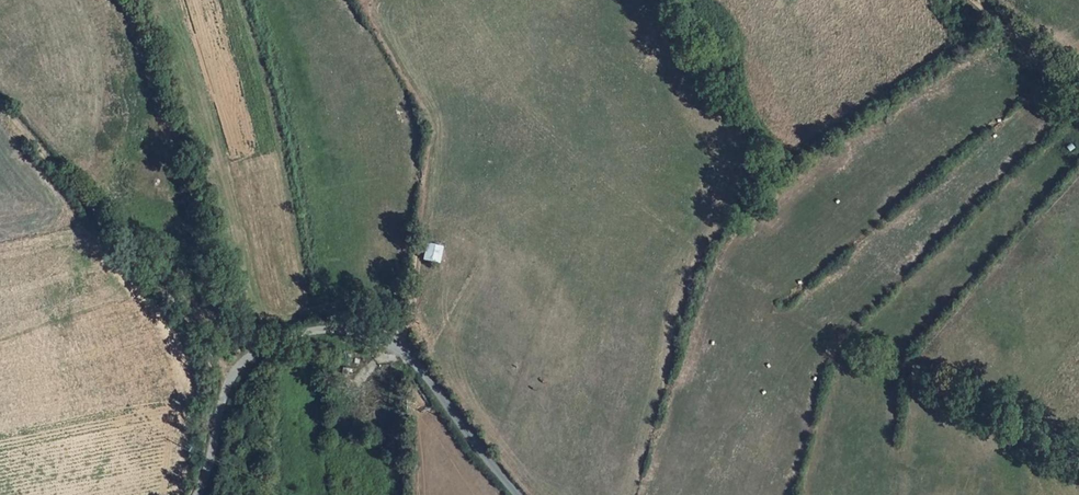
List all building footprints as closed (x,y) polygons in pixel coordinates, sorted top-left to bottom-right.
[(444,244),(429,242),(426,259),(441,263),(444,244)]
